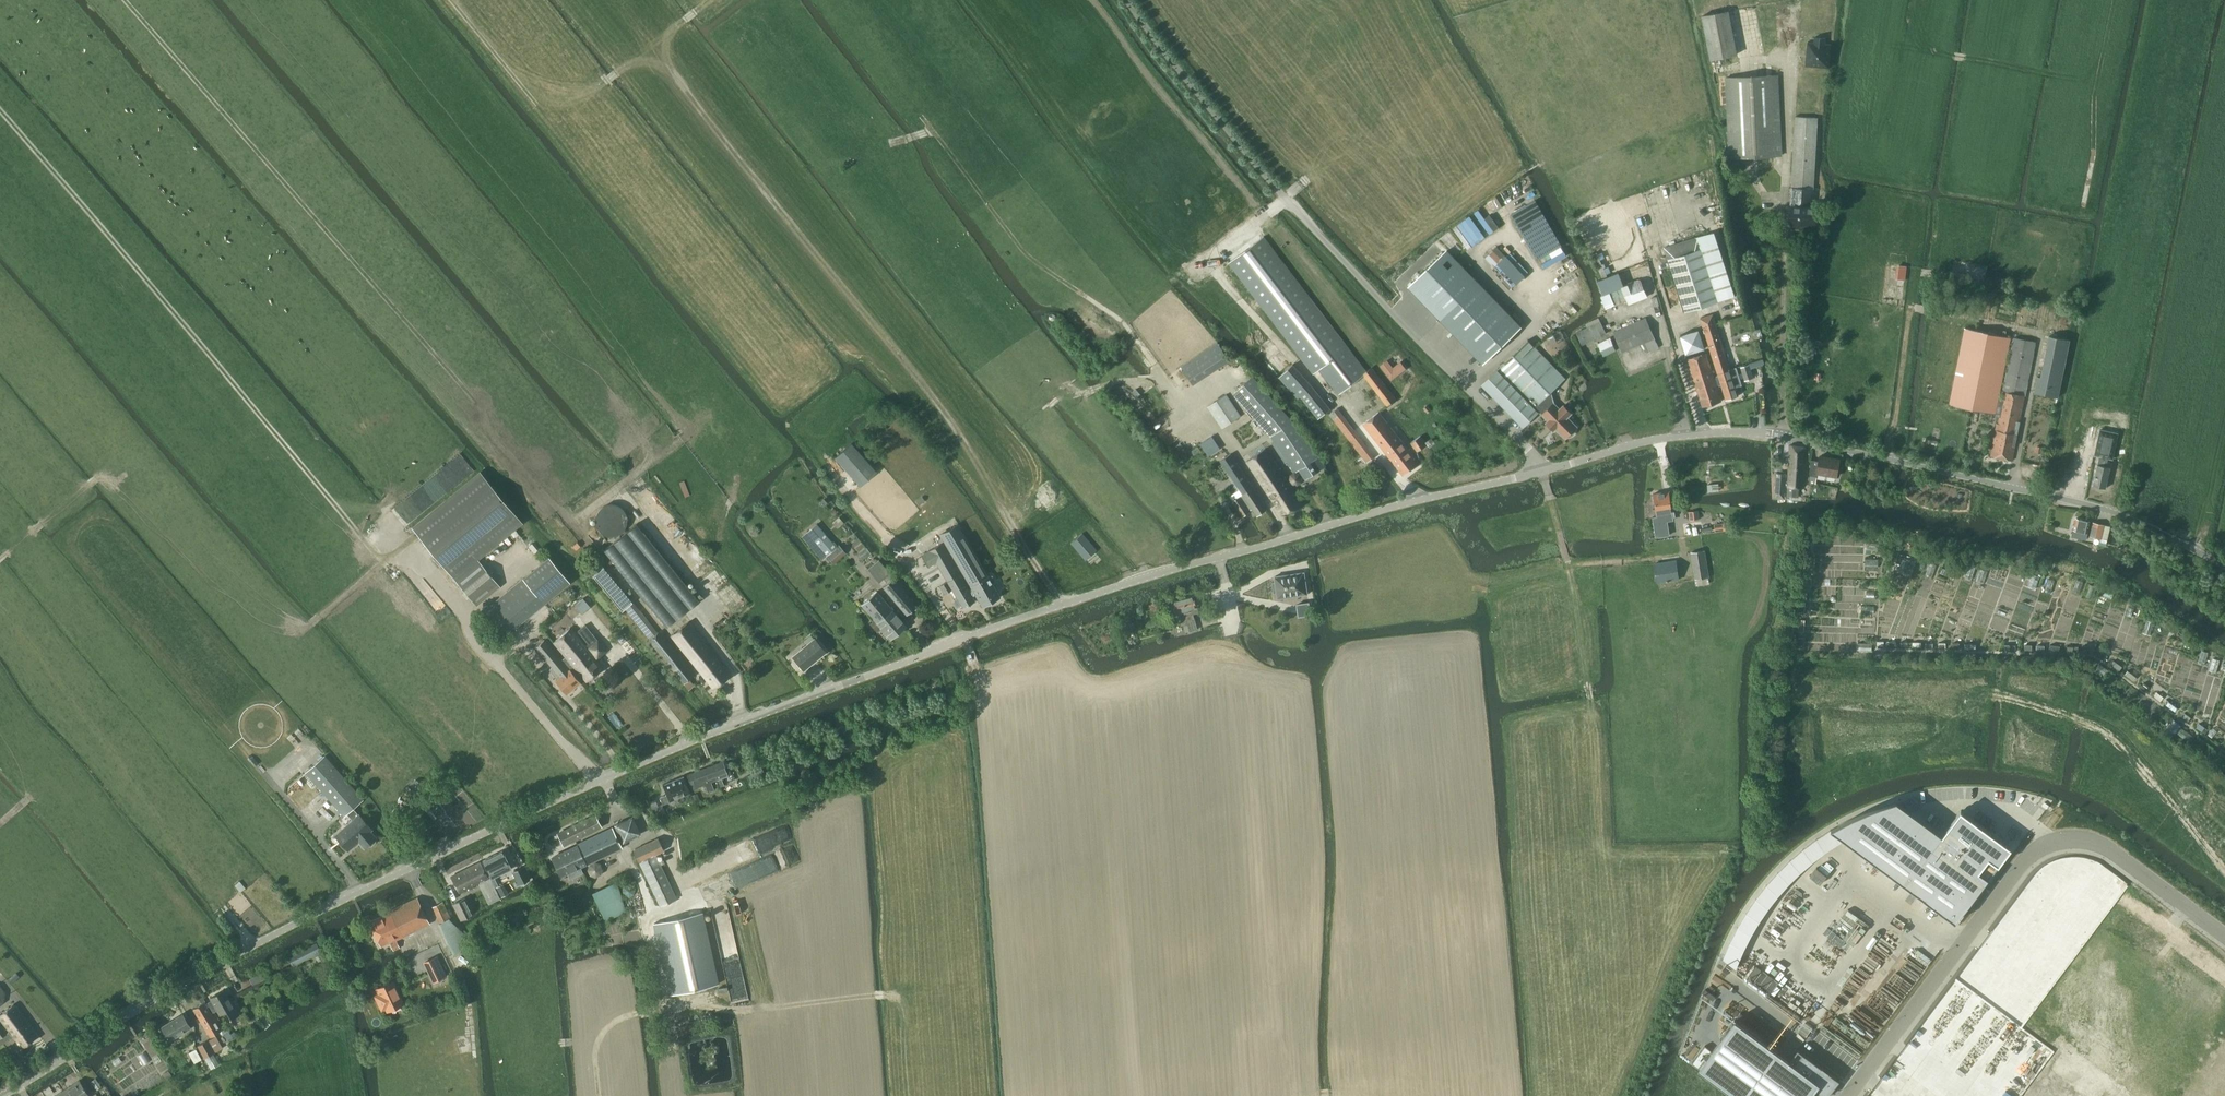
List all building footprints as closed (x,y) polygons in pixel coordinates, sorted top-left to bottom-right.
[(1737,54),(1729,11),(1703,16),(1711,59),(1737,54)] [(1807,42),(1806,66),(1829,68),(1832,44),(1825,44),(1826,38),(1815,37),(1814,43),(1807,42)] [(1725,78),(1730,158),(1781,155),(1777,75),(1725,78)] [(1788,205),(1787,222),(1792,229),(1802,229),(1802,222),(1815,223),(1816,207),(1813,207),(1817,146),(1819,125),(1819,118),(1795,116),(1791,191),(1794,191),(1793,205),(1790,205),(1788,205)] [(1535,200),(1512,213),(1539,258),(1561,245),(1535,200)] [(1490,214),(1485,218),(1494,231),(1499,227),(1490,214)] [(1731,297),(1711,232),(1664,247),(1668,259),(1685,312),(1731,297)] [(1228,263),(1246,286),(1313,374),(1319,369),(1332,387),(1333,386),(1339,394),(1364,375),(1387,406),(1396,399),(1371,367),(1367,371),(1281,259),(1264,236),(1228,263)] [(1598,251),(1593,253),(1603,278),(1608,276),(1607,274),(1605,268),(1604,268),(1603,264),(1601,259),(1599,254),(1598,251)] [(1444,252),(1412,283),(1444,316),(1487,360),(1518,330),(1475,285),(1444,252)] [(1898,266),(1896,279),(1904,279),(1906,266),(1898,266)] [(1603,278),(1598,280),(1603,294),(1624,286),(1618,272),(1603,278)] [(1600,297),(1603,303),(1606,309),(1616,305),(1615,304),(1627,300),(1629,305),(1649,297),(1642,280),(1600,297)] [(1718,378),(1714,380),(1717,387),(1721,386),(1725,400),(1738,396),(1735,387),(1742,385),(1737,367),(1730,369),(1713,314),(1700,318),(1718,378)] [(1576,332),(1582,345),(1607,333),(1599,317),(1586,323),(1588,326),(1576,332)] [(1613,332),(1622,353),(1642,344),(1647,353),(1659,347),(1646,318),(1613,332)] [(1991,456),(2012,460),(2019,427),(2036,342),(2014,337),(2003,391),(2005,392),(2004,399),(1998,398),(2011,337),(1965,327),(1950,404),(2000,414),(1998,423),(1997,423),(1991,456)] [(2038,375),(2035,392),(2054,396),(2055,396),(2058,397),(2070,339),(2068,339),(2049,335),(2044,363),(2041,376),(2038,375)] [(1598,343),(1604,355),(1616,350),(1611,338),(1598,343)] [(1528,340),(1482,384),(1523,427),(1539,412),(1549,421),(1547,423),(1554,431),(1556,429),(1565,438),(1567,437),(1568,437),(1569,437),(1570,436),(1572,436),(1573,435),(1574,434),(1574,433),(1575,432),(1575,431),(1575,429),(1577,427),(1567,418),(1571,414),(1564,406),(1560,410),(1554,404),(1550,392),(1565,378),(1528,340)] [(1182,366),(1193,384),(1231,361),(1219,343),(1182,366)] [(1717,387),(1714,380),(1706,353),(1687,359),(1702,407),(1721,401),(1717,387)] [(1387,360),(1381,365),(1392,380),(1406,369),(1400,362),(1393,367),(1387,360)] [(1741,367),(1745,380),(1753,377),(1748,364),(1741,367)] [(1332,408),(1315,389),(1293,365),(1279,377),(1298,398),(1301,396),(1319,418),(1332,408)] [(1293,421),(1254,376),(1234,394),(1272,439),(1295,472),(1299,469),(1306,480),(1326,467),(1296,420),(1293,421)] [(1137,389),(1132,393),(1137,398),(1141,394),(1137,389)] [(1208,407),(1222,428),(1241,416),(1227,394),(1208,407)] [(1330,414),(1368,463),(1375,457),(1338,408),(1330,414)] [(1364,424),(1384,450),(1391,460),(1404,476),(1421,462),(1410,448),(1408,450),(1379,412),(1364,424)] [(2100,429),(2095,455),(2100,456),(2099,456),(2108,458),(2109,458),(2112,458),(2118,433),(2100,429)] [(1412,444),(1418,452),(1428,445),(1422,437),(1412,444)] [(834,458),(859,486),(876,471),(851,443),(834,458)] [(1787,496),(1798,497),(1799,487),(1804,487),(1806,447),(1790,445),(1788,482),(1786,482),(1786,474),(1777,473),(1775,495),(1785,496),(1785,485),(1788,486),(1787,496)] [(1266,449),(1247,461),(1283,514),(1304,506),(1290,484),(1292,483),(1293,484),(1298,485),(1302,482),(1302,478),(1299,473),(1295,472),(1290,475),(1290,479),(1290,480),(1288,482),(1266,449)] [(1221,461),(1244,496),(1254,489),(1239,466),(1231,454),(1221,461)] [(1811,460),(1810,482),(1816,483),(1818,473),(1837,476),(1840,459),(1820,456),(1819,461),(1811,460)] [(2108,458),(2099,456),(2093,485),(2106,488),(2111,467),(2107,466),(2108,458)] [(480,472),(413,528),(463,588),(477,605),(500,586),(486,569),(478,559),(522,522),(500,495),(480,472)] [(1707,485),(1708,492),(1720,491),(1719,484),(1707,485)] [(1254,489),(1244,496),(1242,497),(1241,496),(1234,501),(1244,516),(1251,511),(1250,510),(1252,509),(1257,516),(1267,508),(1254,489)] [(1652,494),(1656,516),(1666,515),(1666,512),(1671,511),(1668,491),(1652,494)] [(627,523),(627,520),(627,517),(627,515),(625,512),(624,510),(622,508),(620,506),(617,505),(615,505),(612,504),(609,505),(606,505),(604,506),(602,508),(600,510),(598,512),(597,515),(596,517),(596,520),(596,523),(597,525),(598,528),(600,530),(602,532),(604,534),(606,535),(609,535),(612,536),(615,535),(617,535),(620,534),(622,532),(624,530),(625,528),(627,525),(627,523)] [(839,517),(833,522),(838,528),(844,523),(839,517)] [(2072,536),(2085,539),(2090,521),(2076,518),(2072,536)] [(1654,521),(1655,531),(1666,530),(1664,519),(1654,521)] [(2093,522),(2090,535),(2100,538),(2104,524),(2096,522),(2093,522)] [(699,600),(637,524),(605,550),(614,562),(666,627),(699,600)] [(957,525),(940,534),(973,590),(969,592),(959,574),(947,581),(943,584),(948,592),(952,589),(958,598),(954,600),(954,602),(956,606),(958,606),(961,605),(963,608),(974,601),(972,597),(975,595),(982,606),(1000,596),(992,583),(994,580),(991,575),(987,575),(957,525)] [(818,526),(809,533),(828,555),(831,559),(834,563),(846,553),(839,545),(837,548),(836,546),(832,542),(818,526)] [(1071,543),(1086,559),(1097,549),(1082,533),(1071,543)] [(1167,539),(1163,542),(1166,548),(1171,544),(1167,539)] [(941,569),(952,563),(941,544),(922,555),(929,566),(936,562),(941,569)] [(1690,552),(1695,579),(1708,577),(1703,550),(1690,552)] [(551,556),(484,610),(505,636),(572,581),(551,556)] [(1654,564),(1657,583),(1678,580),(1679,580),(1676,561),(1654,564)] [(622,611),(633,601),(608,570),(597,579),(622,611)] [(1276,583),(1273,583),(1274,593),(1277,593),(1278,599),(1308,595),(1305,573),(1279,576),(1275,577),(1276,583)] [(917,604),(894,577),(884,585),(907,612),(917,604)] [(861,604),(890,639),(906,626),(876,591),(861,604)] [(1180,622),(1183,621),(1193,619),(1191,614),(1198,612),(1194,595),(1174,601),(1180,622)] [(1297,605),(1299,617),(1311,615),(1309,603),(1297,605)] [(650,639),(649,639),(684,684),(689,679),(695,675),(660,631),(658,633),(636,605),(628,611),(650,639)] [(1193,619),(1183,621),(1186,632),(1199,628),(1196,618),(1193,619)] [(1122,621),(1127,635),(1130,634),(1130,636),(1135,634),(1130,619),(1122,621)] [(672,635),(705,677),(713,688),(731,675),(689,621),(672,635)] [(554,642),(566,657),(574,666),(586,681),(603,668),(596,659),(607,651),(585,624),(578,630),(591,646),(588,649),(571,628),(554,642)] [(622,634),(617,639),(621,644),(626,640),(622,634)] [(574,666),(566,657),(562,660),(545,639),(544,640),(543,638),(541,640),(539,638),(533,643),(561,677),(556,680),(566,693),(580,682),(570,670),(574,666)] [(804,668),(825,650),(814,638),(804,647),(793,656),(803,669),(804,668)] [(2114,661),(2111,664),(2119,670),(2122,666),(2114,661)] [(2100,664),(2096,669),(2106,676),(2109,671),(2100,664)] [(2128,671),(2126,674),(2134,680),(2136,677),(2128,671)] [(689,679),(684,684),(689,690),(690,689),(695,685),(689,679)] [(2157,692),(2154,697),(2160,701),(2164,697),(2157,692)] [(2169,702),(2166,705),(2175,711),(2177,708),(2169,702)] [(2174,720),(2168,728),(2176,734),(2181,725),(2174,720)] [(2200,724),(2197,727),(2203,731),(2205,733),(2208,729),(2205,727),(2200,724)] [(359,814),(353,807),(363,798),(325,755),(306,771),(344,815),(347,813),(353,820),(336,835),(349,850),(359,841),(365,848),(369,844),(370,845),(371,845),(376,841),(376,840),(375,839),(377,837),(371,831),(373,829),(360,814),(359,814)] [(724,761),(713,765),(718,779),(721,785),(724,784),(722,778),(731,774),(729,767),(726,768),(724,761)] [(718,779),(713,765),(688,775),(693,789),(705,784),(708,792),(714,789),(712,782),(718,779)] [(748,776),(751,781),(769,772),(767,767),(748,776)] [(660,797),(663,804),(670,801),(669,799),(690,791),(684,775),(663,783),(667,794),(660,797)] [(415,779),(412,783),(412,786),(415,790),(418,790),(422,786),(422,783),(418,779),(415,779)] [(692,795),(696,803),(700,801),(696,793),(692,795)] [(655,814),(661,812),(656,800),(650,802),(655,814)] [(2012,847),(1961,810),(1946,829),(1947,829),(1943,835),(1897,800),(1881,806),(1868,811),(1855,816),(1843,822),(1831,829),(1844,839),(1946,915),(1956,922),(2012,847)] [(430,809),(427,812),(434,821),(437,818),(430,809)] [(596,814),(559,832),(564,843),(601,825),(596,814)] [(614,824),(623,843),(642,834),(633,816),(614,824)] [(579,844),(554,857),(563,875),(569,872),(572,878),(585,871),(581,865),(588,862),(589,863),(592,861),(593,863),(592,864),(590,869),(593,873),(598,875),(602,872),(604,867),(601,863),(596,861),(596,860),(624,847),(613,825),(578,843),(579,844)] [(657,853),(665,850),(659,837),(634,848),(660,905),(677,897),(657,853)] [(483,860),(496,886),(499,884),(495,876),(512,868),(503,850),(483,860)] [(451,875),(459,891),(489,877),(481,861),(451,875)] [(2053,865),(2001,935),(2054,974),(2106,904),(2053,865)] [(514,871),(520,884),(530,879),(524,866),(514,871)] [(592,893),(606,920),(627,911),(617,882),(592,893)] [(452,903),(460,919),(473,913),(465,896),(452,903)] [(384,915),(371,922),(381,941),(392,936),(393,939),(428,922),(416,898),(383,914),(384,915)] [(432,906),(440,923),(454,954),(469,947),(462,930),(457,932),(451,919),(443,901),(432,906)] [(654,922),(670,994),(718,983),(702,912),(654,922)] [(2158,982),(2145,972),(2149,967),(2143,962),(2139,968),(2126,958),(2133,949),(2109,931),(2088,960),(2079,972),(2061,996),(2085,1013),(2115,973),(2147,997),(2116,1037),(2124,1044),(2140,1055),(2189,990),(2165,973),(2158,982)] [(289,956),(293,964),(322,949),(318,941),(289,956)] [(391,945),(394,951),(400,948),(397,942),(391,945)] [(442,966),(437,956),(425,961),(430,971),(442,966)] [(1985,957),(1977,968),(1983,972),(1991,961),(1985,957)] [(378,986),(382,995),(377,998),(382,1008),(386,1006),(387,1009),(403,1001),(397,988),(396,989),(392,980),(378,986)] [(209,1003),(214,1011),(218,1009),(220,1013),(227,1009),(231,1016),(230,1016),(231,1018),(239,1013),(224,989),(210,997),(212,1001),(209,1003)] [(222,1028),(212,1012),(203,996),(200,998),(202,1002),(193,1007),(210,1035),(222,1028)] [(10,1037),(13,1034),(23,1047),(38,1036),(14,1003),(0,1014),(0,1017),(10,1030),(7,1032),(0,1021),(0,1045),(1,1044),(11,1037),(10,1037)] [(2097,1025),(2102,1028),(2103,1027),(2107,1030),(2114,1020),(2101,1010),(2094,1020),(2098,1024),(2097,1025)] [(162,1026),(170,1039),(191,1026),(183,1013),(162,1026)] [(1697,1057),(1703,1061),(1698,1067),(1698,1068),(1736,1095),(1810,1095),(1815,1089),(1824,1095),(1828,1095),(1840,1079),(1829,1072),(1829,1071),(1828,1071),(1823,1067),(1823,1066),(1823,1067),(1799,1049),(1798,1048),(1797,1049),(1802,1053),(1797,1059),(1793,1056),(1790,1059),(1735,1018),(1712,1050),(1705,1045),(1697,1057)] [(223,1029),(227,1036),(232,1033),(228,1027),(223,1029)] [(220,1049),(213,1037),(208,1040),(207,1039),(198,1044),(205,1057),(215,1052),(220,1049)] [(190,1053),(196,1063),(204,1059),(198,1048),(190,1053)] [(64,1090),(68,1095),(90,1095),(91,1095),(80,1079),(64,1090)]
